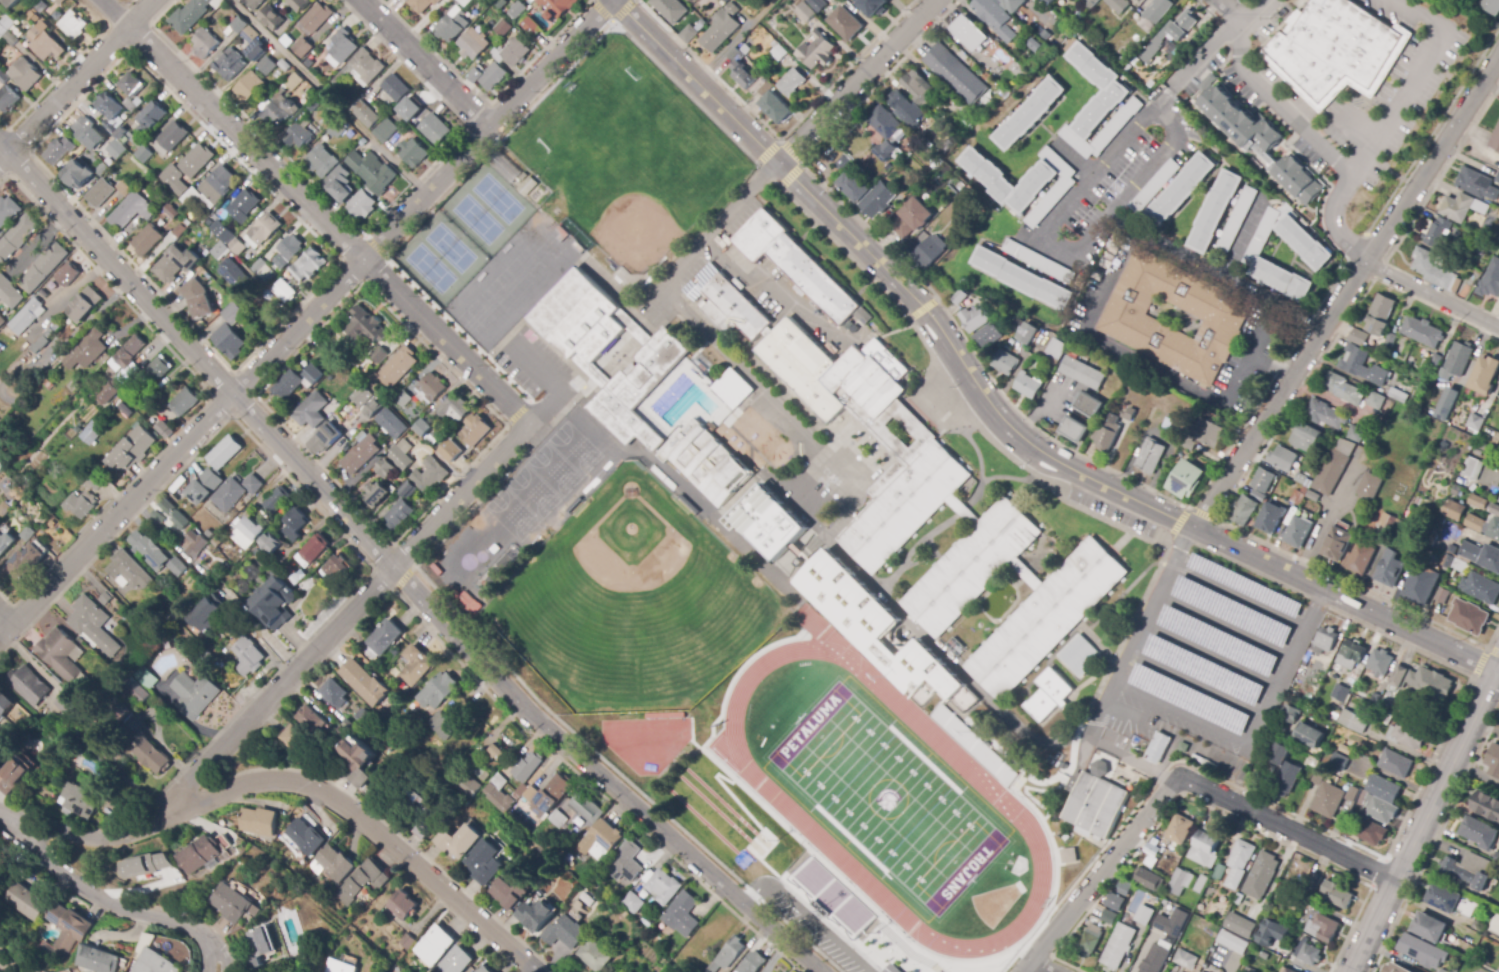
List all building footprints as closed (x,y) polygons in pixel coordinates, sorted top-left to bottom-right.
[(11,9),(2,0),(20,0),(11,9)] [(184,10),(193,0),(214,0),(207,7),(209,10),(184,37),(168,22),(181,8),(184,10)] [(254,12),(243,0),(266,0),(254,12)] [(300,13),(287,0),(313,0),(300,13)] [(408,3),(411,0),(439,0),(434,5),(433,3),(421,15),(408,3)] [(517,19),(509,11),(521,0),(528,9),(517,19)] [(541,7),(535,0),(580,0),(581,1),(571,10),(570,9),(559,20),(557,17),(553,21),(547,15),(551,11),(545,4),(541,7)] [(651,2),(653,0),(679,0),(690,11),(676,26),(651,2)] [(811,5),(816,0),(824,0),(829,5),(820,14),(811,5)] [(860,7),(853,0),(888,0),(890,2),(885,7),(888,10),(881,16),(877,16),(874,19),(861,6),(860,7)] [(970,7),(977,0),(994,0),(1012,19),(1007,24),(1018,36),(1011,44),(1010,45),(1009,44),(988,23),(987,24),(970,7)] [(1007,11),(995,0),(1017,0),(1007,11)] [(1085,3),(1088,0),(1100,0),(1091,9),(1085,3)] [(1104,1),(1105,0),(1128,0),(1127,1),(1131,5),(1121,16),(1104,1)] [(1154,2),(1156,0),(1171,0),(1176,4),(1157,25),(1151,20),(1149,22),(1144,17),(1145,16),(1144,15),(1151,7),(1152,7),(1155,3),(1154,2)] [(1306,13),(1314,0),(1354,0),(1397,28),(1400,23),(1417,33),(1374,99),(1350,84),(1322,115),(1260,54),(1283,31),(1285,33),(1291,25),(1287,21),(1300,8),(1306,13)] [(1481,5),(1484,0),(1498,0),(1498,15),(1498,17),(1481,5)] [(41,13),(35,8),(41,1),(47,6),(41,13)] [(732,19),(724,10),(733,2),(741,10),(732,19)] [(809,23),(796,11),(805,2),(818,14),(809,23)] [(313,35),(300,22),(319,3),(325,8),(328,5),(335,12),(313,35)] [(270,4),(286,20),(274,32),(259,16),(270,4)] [(850,43),(827,21),(843,4),(866,27),(850,43)] [(452,43),(445,36),(442,39),(436,34),(439,30),(437,28),(459,5),(467,14),(464,17),(471,24),(452,43)] [(63,14),(57,21),(51,15),(57,8),(63,14)] [(1152,43),(1173,21),(1176,23),(1190,8),(1195,13),(1192,16),(1199,22),(1181,42),(1176,38),(1173,42),(1172,41),(1170,43),(1166,48),(1165,47),(1151,61),(1153,63),(1150,65),(1140,56),(1152,43)] [(75,42),(59,24),(73,10),(78,14),(76,16),(80,20),(82,18),(88,24),(82,30),(84,32),(75,42)] [(1025,27),(1018,19),(1027,10),(1034,18),(1025,27)] [(698,22),(694,18),(698,14),(702,19),(698,22)] [(968,44),(951,28),(965,14),(990,38),(984,44),(976,52),(968,44)] [(10,30),(1,21),(7,15),(16,24),(10,30)] [(239,34),(230,25),(239,16),(248,25),(239,34)] [(534,37),(520,24),(528,16),(542,30),(534,37)] [(506,38),(493,25),(501,17),(514,29),(506,38)] [(1121,33),(1109,25),(1114,17),(1126,25),(1121,33)] [(699,32),(696,28),(704,20),(708,24),(699,32)] [(704,46),(699,41),(719,21),(733,34),(722,46),(714,54),(709,48),(707,50),(704,46)] [(8,31),(0,39),(0,24),(8,31)] [(687,45),(679,36),(691,24),(699,33),(687,45)] [(680,33),(676,29),(680,25),(684,29),(680,33)] [(759,35),(755,31),(761,25),(765,29),(759,35)] [(250,45),(240,35),(249,26),(259,35),(250,45)] [(195,50),(197,49),(195,46),(197,44),(193,41),(199,35),(197,34),(204,27),(221,43),(214,50),(204,60),(195,51),(195,50)] [(332,49),(337,44),(332,39),(344,27),(351,34),(348,37),(359,47),(357,49),(342,65),(329,53),(332,49)] [(462,48),(457,43),(474,27),(491,44),(487,48),(474,60),(470,56),(467,59),(460,53),(463,50),(462,48)] [(495,38),(490,34),(495,29),(499,33),(495,38)] [(805,46),(807,44),(809,45),(811,47),(812,45),(819,39),(814,34),(818,29),(835,45),(836,47),(832,52),(834,54),(831,58),(833,60),(827,67),(821,62),(814,70),(804,61),(803,62),(796,55),(805,46)] [(35,51),(29,46),(44,30),(66,51),(67,51),(60,59),(54,53),(46,61),(35,51)] [(1046,40),(1041,35),(1047,30),(1052,34),(1046,40)] [(12,47),(4,39),(11,32),(18,41),(12,47)] [(501,48),(501,47),(500,46),(507,39),(509,42),(515,36),(516,37),(518,36),(530,47),(532,50),(515,68),(506,59),(501,63),(491,53),(496,48),(498,50),(501,48)] [(292,49),(303,37),(313,47),(311,49),(302,59),(291,49),(292,49)] [(1028,44),(1033,38),(1041,44),(1043,46),(1037,53),(1028,45),(1028,44)] [(936,45),(940,41),(944,45),(950,51),(951,50),(991,88),(973,107),(935,70),(934,72),(922,60),(936,45)] [(1080,44),(1082,41),(1085,43),(1098,55),(1097,56),(1112,70),(1113,69),(1122,76),(1119,80),(1133,92),(1124,103),(1123,102),(1116,111),(1115,110),(1095,133),(1095,134),(1088,142),(1092,145),(1126,106),(1127,106),(1134,97),(1144,105),(1136,115),(1135,114),(1102,153),(1102,154),(1098,158),(1094,154),(1089,160),(1059,134),(1067,125),(1072,129),(1079,121),(1078,120),(1098,96),(1099,97),(1105,91),(1100,86),(1099,86),(1083,72),(1083,71),(1068,58),(1080,44)] [(251,49),(257,43),(263,49),(266,53),(257,62),(247,53),(251,49)] [(779,46),(780,44),(782,46),(789,53),(780,62),(771,53),(779,46)] [(738,46),(739,46),(744,51),(743,52),(746,56),(741,61),(759,78),(747,91),(729,73),(736,65),(727,57),(738,46)] [(228,50),(230,47),(233,50),(242,58),(225,76),(214,66),(228,50)] [(362,49),(364,47),(366,49),(372,54),(370,55),(377,62),(379,60),(386,66),(368,85),(360,78),(362,76),(355,69),(337,88),(331,82),(362,49)] [(1169,73),(1161,66),(1173,51),(1182,58),(1169,73)] [(28,92),(14,79),(13,80),(7,74),(23,56),(31,64),(32,64),(39,70),(37,71),(43,76),(28,92)] [(267,76),(257,66),(267,56),(277,66),(267,76)] [(309,68),(303,63),(309,58),(314,63),(309,68)] [(288,72),(286,73),(278,64),(284,59),(288,63),(292,67),(288,72)] [(491,92),(479,81),(477,84),(469,77),(477,67),(486,74),(496,62),(509,73),(505,78),(506,78),(501,84),(499,82),(491,92)] [(790,99),(777,86),(796,67),(809,80),(802,87),(800,86),(796,90),(798,92),(790,99)] [(923,106),(916,99),(918,97),(903,83),(916,69),(938,90),(923,106)] [(133,98),(130,95),(130,97),(118,84),(124,78),(121,75),(126,70),(130,73),(132,71),(143,83),(142,84),(145,87),(133,98)] [(3,85),(0,82),(0,71),(9,79),(3,85)] [(246,104),(233,91),(252,71),(266,84),(262,88),(263,89),(257,95),(255,94),(246,104)] [(1198,103),(1208,92),(1201,86),(1214,72),(1222,79),(1217,84),(1255,120),(1261,113),(1285,135),(1269,153),(1281,164),(1290,155),(1326,189),(1310,206),(1270,168),(1273,164),(1254,146),(1249,151),(1198,103)] [(288,87),(284,84),(288,80),(295,73),(303,81),(293,92),(288,87)] [(398,103),(381,88),(393,74),(410,90),(398,103)] [(1051,75),(1068,92),(1054,106),(1053,105),(1025,133),(1026,134),(1009,151),(993,136),(1008,120),(1009,121),(1038,91),(1037,90),(1051,75)] [(763,97),(758,92),(769,80),(774,85),(763,97)] [(7,114),(0,108),(0,91),(6,84),(21,98),(15,105),(17,107),(11,114),(9,112),(7,114)] [(288,121),(286,122),(284,120),(276,128),(270,121),(268,123),(260,115),(274,102),(271,99),(283,87),(286,91),(282,95),(288,100),(298,110),(288,121)] [(780,125),(759,104),(773,90),(794,112),(780,125)] [(898,90),(917,109),(905,121),(895,111),(897,110),(887,101),(898,90)] [(113,134),(103,123),(107,119),(111,123),(112,122),(95,104),(100,99),(98,97),(101,94),(103,96),(107,92),(124,110),(119,116),(124,122),(118,128),(118,129),(113,134)] [(424,109),(409,95),(396,109),(411,123),(424,109)] [(133,113),(123,104),(128,98),(138,107),(133,113)] [(139,107),(134,103),(138,98),(143,102),(139,107)] [(313,113),(306,107),(314,98),(321,104),(313,113)] [(143,136),(137,129),(140,126),(137,122),(139,121),(138,118),(156,101),(167,114),(143,136)] [(370,130),(353,114),(364,102),(380,119),(370,130)] [(886,163),(875,152),(882,144),(884,146),(889,141),(867,120),(883,104),(905,126),(904,127),(906,129),(905,130),(909,134),(901,142),(898,140),(895,144),(899,148),(893,155),(886,163)] [(437,146),(416,126),(428,114),(433,120),(436,117),(451,131),(437,146)] [(94,145),(81,132),(79,135),(72,128),(83,116),(85,118),(87,116),(95,124),(94,126),(104,136),(94,145)] [(384,144),(373,133),(388,118),(399,129),(384,144)] [(170,153),(156,139),(176,120),(183,127),(184,126),(191,133),(170,153)] [(338,138),(335,136),(333,138),(327,132),(339,121),(345,127),(343,128),(345,131),(338,138)] [(288,147),(286,145),(288,143),(283,138),(288,133),(299,123),(307,132),(309,130),(314,135),(311,138),(313,140),(308,145),(306,143),(301,148),(296,143),(290,149),(288,147)] [(1488,146),(1498,125),(1498,152),(1488,146)] [(119,141),(113,134),(122,126),(128,132),(119,141)] [(138,148),(127,136),(131,132),(142,144),(138,148)] [(55,167),(43,155),(50,148),(49,147),(58,139),(62,142),(68,137),(78,147),(72,153),(70,151),(55,167)] [(415,169),(399,154),(403,150),(399,146),(405,140),(409,143),(414,138),(430,153),(415,169)] [(118,160),(107,150),(117,140),(128,150),(118,160)] [(329,174),(325,169),(321,173),(318,169),(313,174),(302,162),(321,143),(326,148),(325,149),(335,159),(331,163),(336,167),(329,174)] [(144,164),(134,154),(144,144),(154,155),(144,164)] [(192,180),(178,166),(196,148),(201,144),(206,149),(208,147),(216,156),(192,180)] [(1033,230),(1024,221),(1063,179),(1059,175),(1052,182),(1051,181),(1037,197),(1038,198),(1022,216),(1009,204),(1006,207),(989,192),(992,189),(977,176),(975,177),(959,162),(973,146),(989,161),(990,160),(1007,175),(1005,177),(1018,189),(1022,184),(1021,183),(1035,167),(1037,169),(1044,161),(1039,156),(1048,146),(1076,172),(1071,178),(1076,182),(1033,230)] [(512,184),(489,162),(500,150),(523,172),(512,184)] [(380,198),(344,161),(355,151),(364,160),(372,152),(379,159),(378,160),(384,166),(387,163),(399,175),(385,189),(387,192),(380,198)] [(1157,234),(1140,219),(1157,200),(1159,202),(1186,171),(1185,170),(1202,152),(1218,166),(1203,183),(1202,183),(1201,185),(1202,186),(1174,216),(1173,215),(1171,217),(1157,234)] [(841,172),(834,165),(845,155),(852,162),(841,172)] [(111,168),(107,163),(113,158),(117,162),(111,168)] [(1140,213),(1130,204),(1171,158),(1181,167),(1140,213)] [(83,189),(77,183),(73,187),(66,180),(67,178),(63,173),(78,159),(87,169),(90,167),(98,175),(83,189)] [(103,175),(96,167),(102,161),(109,168),(103,175)] [(216,207),(198,189),(212,175),(208,172),(217,163),(221,167),(223,164),(235,176),(232,180),(235,183),(229,188),(231,191),(216,207)] [(889,171),(885,168),(889,163),(893,167),(889,171)] [(344,204),(330,191),(329,192),(321,184),(341,164),(351,174),(350,175),(353,178),(350,181),(351,182),(347,186),(354,193),(344,204)] [(164,183),(158,177),(170,166),(176,172),(164,183)] [(1482,181),(1498,190),(1498,195),(1496,201),(1485,195),(1483,199),(1456,186),(1466,166),(1485,176),(1482,181)] [(1207,255),(1188,246),(1198,227),(1196,226),(1215,188),(1216,189),(1226,170),(1244,179),(1235,198),(1234,197),(1216,235),(1217,235),(1207,255)] [(858,204),(837,184),(847,173),(849,175),(852,171),(872,190),(858,204)] [(523,181),(520,178),(525,172),(528,175),(523,181)] [(174,194),(164,183),(175,174),(180,179),(178,180),(183,186),(174,194)] [(525,197),(518,189),(531,176),(539,184),(525,197)] [(126,197),(115,188),(125,177),(135,187),(126,197)] [(98,208),(95,205),(93,208),(90,204),(91,203),(85,197),(104,178),(116,190),(98,208)] [(874,220),(859,205),(883,180),(898,196),(890,204),(891,206),(883,214),(882,212),(874,220)] [(1227,256),(1216,250),(1247,186),(1259,192),(1227,256)] [(188,209),(179,200),(192,187),(201,196),(188,209)] [(242,224),(233,215),(238,210),(231,203),(246,188),(252,194),(253,193),(261,201),(247,216),(249,217),(242,224)] [(897,212),(892,207),(901,198),(899,196),(907,188),(914,195),(897,212)] [(360,220),(346,206),(364,189),(377,202),(373,206),(376,209),(367,219),(364,216),(360,220)] [(124,230),(118,225),(116,228),(107,220),(135,190),(149,202),(148,203),(156,211),(147,221),(138,213),(124,230)] [(1463,225),(1440,214),(1449,196),(1458,201),(1462,193),(1475,199),(1463,225)] [(905,240),(891,226),(903,215),(899,212),(917,195),(936,215),(930,221),(930,223),(927,226),(925,226),(919,232),(917,229),(905,240)] [(14,216),(0,231),(0,199),(3,196),(6,200),(10,196),(24,210),(22,212),(20,211),(18,214),(19,215),(16,218),(14,216)] [(1486,215),(1472,208),(1477,200),(1490,207),(1486,215)] [(174,220),(163,210),(169,204),(180,214),(174,220)] [(767,252),(757,262),(733,238),(765,206),(789,230),(787,232),(861,306),(841,326),(767,252)] [(1253,266),(1243,260),(1271,208),(1281,213),(1253,266)] [(260,246),(247,234),(269,212),(283,225),(267,242),(266,240),(260,246)] [(1,266),(0,265),(0,241),(27,213),(40,225),(29,237),(30,239),(18,251),(17,250),(1,266)] [(1319,272),(1275,229),(1290,214),(1319,243),(1321,242),(1335,256),(1319,272)] [(1438,249),(1424,242),(1425,240),(1422,238),(1425,232),(1428,234),(1434,222),(1437,223),(1441,217),(1465,229),(1461,237),(1452,233),(1452,232),(1447,230),(1438,249)] [(227,245),(209,229),(218,219),(236,235),(227,245)] [(178,238),(172,232),(182,223),(187,229),(178,238)] [(144,258),(137,252),(140,249),(133,242),(151,224),(164,237),(144,258)] [(289,264),(282,272),(272,262),(281,253),(277,249),(289,236),(289,235),(292,238),(295,235),(303,243),(301,246),(304,249),(289,264)] [(926,272),(911,257),(932,235),(933,237),(935,236),(936,237),(938,235),(949,246),(946,249),(947,251),(926,272)] [(238,256),(228,246),(236,237),(246,247),(238,256)] [(1070,285),(1002,251),(1008,239),(1076,273),(1070,285)] [(218,259),(210,251),(221,241),(229,249),(218,259)] [(31,295),(18,283),(34,266),(33,266),(45,253),(45,254),(57,242),(70,254),(31,295)] [(167,285),(152,271),(177,244),(192,258),(175,276),(177,278),(172,284),(170,282),(167,285)] [(1066,312),(1037,297),(1036,299),(999,280),(1000,278),(971,264),(980,245),(1010,260),(1009,262),(1046,280),(1047,279),(1075,293),(1066,312)] [(1456,295),(1426,280),(1428,277),(1412,269),(1418,256),(1415,255),(1419,246),(1447,260),(1443,268),(1448,271),(1447,273),(1463,281),(1456,295)] [(311,280),(295,265),(312,247),(321,255),(320,257),(323,260),(324,259),(328,263),(320,271),(318,269),(314,273),(316,274),(311,280)] [(1095,329),(1135,247),(1256,307),(1228,363),(1224,362),(1210,390),(1195,382),(1197,380),(1095,329)] [(584,399),(602,380),(527,308),(575,257),(650,329),(662,316),(688,341),(682,348),(710,376),(708,378),(684,403),(901,611),(886,628),(902,643),(914,630),(979,693),(961,712),(1017,765),(1004,778),(770,553),(772,551),(737,518),(734,522),(724,512),(714,503),(718,500),(667,451),(663,455),(655,446),(635,427),(625,437),(584,399)] [(1304,304),(1286,295),(1287,293),(1251,275),(1259,257),(1296,275),(1297,274),(1314,283),(1304,304)] [(1496,257),(1498,258),(1498,298),(1491,294),(1490,296),(1486,294),(1485,297),(1476,293),(1481,281),(1484,281),(1496,257)] [(244,303),(233,290),(235,288),(223,275),(221,276),(217,272),(220,268),(218,266),(227,258),(229,260),(231,259),(259,289),(244,303)] [(256,275),(251,269),(261,259),(266,265),(256,275)] [(963,665),(1001,702),(1131,571),(1093,534),(1045,582),(1019,557),(1033,543),(1038,538),(1037,537),(1043,531),(1006,494),(981,519),(955,493),(974,474),(898,398),(907,389),(899,381),(910,370),(876,336),(862,350),(856,344),(838,363),(789,315),(774,330),(770,326),(773,322),(711,261),(683,289),(695,301),(704,292),(712,299),(702,309),(728,336),(731,333),(743,345),(750,338),(754,342),(763,333),(767,337),(755,349),(829,423),(846,406),(899,459),(868,491),(875,498),(835,538),(873,576),(947,501),(973,527),(899,601),(937,639),(1010,565),(1036,591),(963,665)] [(66,289),(54,277),(69,262),(81,273),(66,289)] [(289,270),(288,270),(289,269),(293,264),(306,278),(301,283),(289,270)] [(269,283),(264,278),(272,270),(277,275),(269,283)] [(13,310),(0,298),(0,274),(1,273),(13,285),(12,286),(24,298),(13,310)] [(197,320),(192,301),(190,302),(179,291),(195,277),(205,288),(207,295),(209,294),(215,314),(197,320)] [(289,300),(286,304),(272,290),(283,279),(289,285),(289,284),(295,278),(302,286),(296,292),(297,293),(294,296),(295,298),(291,302),(289,300)] [(40,298),(36,294),(45,284),(49,288),(40,298)] [(77,326),(65,314),(83,295),(81,294),(90,285),(104,299),(77,326)] [(961,306),(953,299),(963,288),(971,295),(961,306)] [(1380,336),(1367,329),(1372,318),(1368,316),(1380,294),(1397,302),(1380,336)] [(19,337),(8,325),(35,297),(43,304),(41,306),(46,311),(38,319),(37,318),(19,337)] [(234,327),(221,313),(234,301),(247,315),(234,327)] [(971,334),(967,328),(966,329),(963,324),(964,323),(958,315),(968,308),(971,312),(984,304),(994,319),(971,334)] [(374,343),(365,334),(358,342),(346,330),(353,322),(352,321),(356,317),(352,313),(360,305),(369,314),(370,313),(374,318),(376,317),(382,322),(380,325),(390,335),(382,342),(378,339),(374,343)] [(853,313),(864,324),(872,317),(862,306),(853,313)] [(1436,349),(1401,333),(1410,315),(1423,321),(1425,319),(1432,322),(1431,325),(1445,332),(1443,336),(1445,337),(1443,342),(1440,340),(1436,349)] [(1014,334),(1008,328),(1018,319),(1023,325),(1014,334)] [(234,362),(211,337),(228,322),(247,343),(240,349),(243,353),(234,362)] [(985,350),(982,345),(980,347),(972,337),(993,322),(1004,336),(985,350)] [(1030,346),(1017,338),(1027,322),(1040,330),(1030,346)] [(71,370),(63,363),(79,347),(77,345),(96,326),(105,335),(99,340),(108,348),(93,363),(89,359),(83,365),(79,362),(71,370)] [(49,339),(43,333),(49,327),(55,332),(49,339)] [(1363,347),(1349,340),(1355,328),(1369,335),(1363,347)] [(1392,349),(1384,345),(1390,332),(1398,336),(1392,349)] [(126,371),(113,358),(123,348),(123,347),(136,333),(147,344),(133,359),(135,362),(126,371)] [(42,351),(36,346),(43,336),(50,341),(42,351)] [(1060,360),(1046,352),(1055,338),(1068,346),(1060,360)] [(1461,377),(1444,369),(1456,341),(1474,350),(1461,377)] [(1383,387),(1359,376),(1359,377),(1339,367),(1342,359),(1345,360),(1348,353),(1346,351),(1350,342),(1370,352),(1364,365),(1372,369),(1375,365),(1390,372),(1383,387)] [(391,390),(379,379),(382,376),(379,373),(407,344),(416,354),(414,357),(419,362),(391,390)] [(36,354),(31,349),(34,345),(39,351),(36,354)] [(380,364),(371,355),(381,346),(389,356),(380,364)] [(1010,377),(1002,372),(1002,373),(998,371),(999,370),(992,366),(1001,349),(1020,359),(1010,377)] [(333,365),(323,356),(329,351),(338,360),(333,365)] [(1437,369),(1430,366),(1436,354),(1443,357),(1437,369)] [(154,385),(148,378),(150,376),(145,371),(159,356),(160,357),(162,355),(173,366),(171,368),(172,369),(157,384),(156,383),(154,385)] [(1099,391),(1059,372),(1067,355),(1107,375),(1099,391)] [(1055,367),(1047,361),(1050,356),(1059,361),(1055,367)] [(1372,364),(1366,361),(1369,356),(1375,359),(1372,364)] [(1483,357),(1498,364),(1498,369),(1491,386),(1494,387),(1490,396),(1470,387),(1483,357)] [(313,385),(303,375),(314,364),(324,374),(313,385)] [(708,378),(710,376),(732,365),(755,388),(735,409),(708,378)] [(290,397),(287,400),(281,394),(278,397),(271,390),(290,371),(292,369),(305,381),(290,397)] [(1358,407),(1336,396),(1336,394),(1323,388),(1325,385),(1323,384),(1327,376),(1328,377),(1331,371),(1347,379),(1345,382),(1366,392),(1358,407)] [(374,390),(365,382),(374,372),(380,377),(376,382),(379,385),(374,390)] [(433,403),(417,387),(432,372),(448,388),(433,403)] [(1032,400),(1020,393),(1021,391),(1014,387),(1019,378),(1018,377),(1021,372),(1044,385),(1036,399),(1033,397),(1032,400)] [(54,385),(50,390),(44,384),(48,379),(54,385)] [(102,407),(95,400),(97,397),(96,396),(109,381),(111,383),(115,379),(122,385),(118,390),(119,391),(105,406),(104,404),(102,407)] [(71,392),(66,388),(71,381),(76,385),(71,392)] [(1405,404),(1389,396),(1392,388),(1398,390),(1401,384),(1412,390),(1405,404)] [(361,408),(351,398),(364,385),(374,395),(361,408)] [(149,402),(142,395),(151,386),(158,393),(149,402)] [(180,418),(168,405),(188,387),(201,400),(184,416),(182,415),(180,418)] [(1459,393),(1445,423),(1433,418),(1446,387),(1459,393)] [(315,429),(308,422),(303,427),(293,416),(296,413),(295,411),(317,390),(330,403),(319,413),(326,419),(315,429)] [(403,408),(394,399),(404,390),(413,399),(403,408)] [(1095,420),(1074,407),(1084,390),(1105,403),(1095,420)] [(1380,411),(1366,404),(1372,391),(1386,398),(1380,411)] [(457,425),(451,419),(452,418),(448,414),(443,420),(436,413),(455,394),(460,399),(462,397),(468,403),(466,405),(471,411),(457,425)] [(1338,430),(1321,422),(1320,425),(1304,417),(1314,397),(1328,404),(1327,406),(1349,417),(1345,425),(1341,424),(1338,430)] [(375,415),(369,409),(377,400),(383,406),(375,415)] [(134,412),(129,417),(117,407),(122,401),(134,412)] [(397,441),(375,420),(387,407),(409,428),(397,441)] [(1132,422),(1121,417),(1124,411),(1127,412),(1130,407),(1137,410),(1132,422)] [(1162,421),(1157,419),(1162,409),(1167,412),(1162,421)] [(308,443),(332,421),(330,419),(337,413),(344,421),(340,425),(347,433),(334,445),(333,444),(325,452),(323,450),(319,454),(308,443)] [(474,448),(460,434),(480,414),(488,422),(487,422),(493,429),(474,448)] [(1479,432),(1467,426),(1473,414),(1485,420),(1479,432)] [(1081,445),(1059,432),(1070,415),(1091,428),(1081,445)] [(411,427),(407,423),(412,417),(416,421),(411,427)] [(424,437),(415,428),(424,418),(434,427),(424,437)] [(1170,430),(1163,427),(1167,418),(1174,421),(1170,430)] [(1217,450),(1195,439),(1200,430),(1197,429),(1203,418),(1224,429),(1221,435),(1223,437),(1217,450)] [(1107,452),(1096,447),(1098,444),(1096,443),(1097,442),(1091,439),(1097,427),(1103,430),(1108,420),(1123,426),(1112,450),(1109,449),(1107,452)] [(91,447),(80,437),(94,421),(105,431),(91,447)] [(136,430),(133,427),(138,421),(141,424),(136,430)] [(1313,455),(1292,444),(1292,443),(1289,442),(1296,428),(1298,430),(1302,422),(1323,433),(1313,455)] [(117,473),(106,462),(141,425),(157,440),(144,453),(146,455),(139,463),(138,462),(128,471),(123,467),(117,473)] [(167,439),(159,431),(166,425),(174,433),(167,439)] [(1359,444),(1346,438),(1352,425),(1365,431),(1359,444)] [(353,476),(340,462),(361,443),(356,438),(363,431),(368,436),(372,433),(379,441),(376,444),(381,449),(353,476)] [(222,468),(217,463),(214,466),(207,458),(210,455),(210,454),(231,434),(244,448),(222,468)] [(433,447),(426,440),(431,434),(438,442),(433,447)] [(1193,451),(1182,446),(1187,435),(1195,438),(1193,442),(1196,443),(1193,451)] [(404,472),(387,455),(404,438),(413,447),(406,454),(414,462),(404,472)] [(451,465),(438,451),(452,439),(465,452),(451,465)] [(1153,475),(1135,466),(1149,439),(1167,448),(1153,475)] [(1290,473),(1267,462),(1271,452),(1275,453),(1279,446),(1298,455),(1290,473)] [(1330,497),(1312,487),(1334,448),(1351,458),(1330,497)] [(36,457),(31,462),(27,458),(32,453),(36,457)] [(426,494),(409,478),(417,470),(423,476),(429,469),(423,463),(430,455),(450,474),(441,484),(439,481),(426,494)] [(386,480),(374,468),(385,457),(399,470),(396,473),(394,472),(386,480)] [(1476,480),(1461,473),(1469,457),(1484,463),(1476,480)] [(1187,496),(1184,495),(1170,486),(1186,460),(1204,472),(1203,474),(1204,474),(1193,491),(1195,492),(1193,496),(1189,493),(1187,496)] [(184,491),(209,466),(224,480),(198,506),(184,491)] [(1266,494),(1250,485),(1261,466),(1277,475),(1266,494)] [(96,491),(93,487),(90,490),(85,484),(98,472),(106,482),(96,491)] [(1295,472),(1300,474),(1306,476),(1301,483),(1291,480),(1295,472)] [(1374,501),(1358,494),(1368,472),(1384,480),(1374,501)] [(225,514),(209,499),(232,476),(241,485),(252,474),(264,485),(252,496),(247,491),(225,514)] [(1466,490),(1455,484),(1461,474),(1472,479),(1466,490)] [(1311,481),(1307,487),(1302,484),(1305,478),(1311,481)] [(407,500),(398,491),(408,480),(418,489),(407,500)] [(374,510),(363,500),(380,482),(391,492),(374,510)] [(291,498),(272,515),(261,504),(281,485),(291,495),(292,497),(291,498)] [(1263,503),(1251,497),(1254,490),(1266,496),(1263,503)] [(1300,506),(1290,501),(1296,490),(1306,495),(1300,506)] [(82,520),(71,510),(69,512),(62,506),(75,493),(81,498),(87,491),(92,496),(93,494),(96,497),(94,499),(97,502),(94,505),(96,506),(90,513),(91,514),(88,517),(86,516),(82,520)] [(1317,503),(1306,497),(1310,491),(1321,497),(1317,503)] [(1245,528),(1230,518),(1235,510),(1233,508),(1237,501),(1240,503),(1245,494),(1261,504),(1245,528)] [(1485,510),(1469,503),(1473,494),(1489,501),(1485,510)] [(170,515),(167,514),(166,515),(163,512),(165,510),(160,506),(166,498),(177,508),(170,515)] [(394,532),(387,525),(390,522),(384,516),(403,498),(415,511),(394,532)] [(1460,521),(1443,514),(1449,500),(1466,507),(1460,521)] [(2,518),(0,516),(0,506),(5,501),(12,508),(2,518)] [(1273,535),(1256,526),(1268,502),(1286,511),(1273,535)] [(1493,503),(1498,506),(1498,516),(1489,511),(1493,503)] [(291,541),(278,527),(284,521),(284,519),(291,512),(297,507),(306,517),(304,519),(308,523),(297,533),(301,537),(294,544),(291,541)] [(162,524),(150,516),(154,510),(166,518),(162,524)] [(183,531),(171,520),(175,516),(173,514),(177,510),(179,512),(180,511),(191,522),(183,531)] [(250,512),(262,523),(263,521),(267,525),(266,526),(266,527),(255,539),(246,549),(230,535),(240,525),(239,524),(250,512)] [(1395,531),(1380,524),(1385,513),(1400,520),(1395,531)] [(1483,533),(1465,525),(1470,514),(1488,522),(1483,533)] [(1301,549),(1284,541),(1296,516),(1313,525),(1301,549)] [(1497,516),(1498,517),(1498,540),(1489,535),(1497,516)] [(53,520),(56,523),(52,528),(48,524),(53,520)] [(1406,535),(1397,531),(1402,521),(1411,525),(1406,535)] [(177,540),(165,534),(170,525),(182,532),(177,540)] [(1341,563),(1322,553),(1335,525),(1355,535),(1341,563)] [(26,542),(19,536),(28,526),(35,533),(26,542)] [(210,538),(204,532),(209,527),(215,534),(210,538)] [(149,534),(171,558),(166,564),(167,565),(159,573),(147,560),(150,558),(148,556),(150,555),(148,553),(144,557),(139,552),(137,554),(133,549),(136,546),(129,539),(140,529),(147,536),(149,534)] [(194,559),(186,551),(194,543),(192,541),(190,542),(187,540),(189,538),(187,536),(193,530),(199,537),(202,534),(210,542),(199,553),(200,554),(194,559)] [(16,540),(0,557),(0,533),(4,537),(8,532),(16,540)] [(271,557),(258,544),(270,532),(283,544),(271,557)] [(310,565),(298,553),(318,534),(319,535),(321,533),(331,543),(328,546),(329,547),(310,565)] [(217,537),(223,544),(218,548),(213,541),(217,537)] [(1488,544),(1498,549),(1498,574),(1460,555),(1466,541),(1485,550),(1488,544)] [(1364,576),(1343,566),(1350,552),(1353,554),(1358,543),(1376,552),(1364,576)] [(144,589),(140,585),(134,589),(121,575),(115,581),(106,570),(115,562),(112,559),(124,548),(154,580),(144,589)] [(260,560),(253,551),(257,548),(265,557),(260,560)] [(1395,589),(1375,579),(1390,548),(1402,554),(1399,559),(1408,563),(1395,589)] [(20,582),(12,575),(7,579),(0,572),(22,550),(32,559),(21,571),(26,575),(20,582)] [(1187,568),(1194,553),(1304,605),(1297,619),(1187,568)] [(341,580),(334,573),(330,577),(322,568),(337,554),(342,559),(344,557),(348,561),(345,564),(351,570),(341,580)] [(1450,569),(1440,564),(1444,555),(1446,556),(1447,554),(1455,558),(1450,569)] [(179,578),(166,567),(176,556),(189,568),(179,578)] [(1463,573),(1452,568),(1457,559),(1468,564),(1463,573)] [(1426,608),(1401,597),(1417,563),(1442,575),(1426,608)] [(274,576),(270,572),(275,565),(280,569),(274,576)] [(1473,571),(1498,584),(1498,596),(1494,606),(1465,591),(1465,590),(1460,588),(1464,578),(1469,581),(1473,571)] [(1172,594),(1181,574),(1294,628),(1284,648),(1172,594)] [(292,618),(285,624),(284,623),(275,632),(248,603),(277,575),(288,587),(291,591),(295,595),(296,600),(292,604),(288,604),(284,607),(292,614),(294,617),(292,618)] [(475,614),(470,610),(469,612),(466,609),(467,608),(448,590),(452,586),(471,604),(475,600),(479,603),(483,606),(475,614)] [(1446,604),(1436,600),(1442,588),(1451,592),(1446,604)] [(109,659),(83,633),(81,636),(66,622),(77,611),(73,607),(86,593),(111,618),(101,627),(121,648),(109,659)] [(203,635),(196,627),(195,629),(187,619),(216,594),(225,606),(215,615),(219,619),(214,623),(216,625),(203,635)] [(1481,637),(1450,619),(1457,607),(1454,605),(1458,597),(1470,604),(1471,602),(1483,609),(1482,610),(1492,615),(1486,625),(1483,629),(1485,630),(1481,637)] [(1158,624),(1168,603),(1280,657),(1270,677),(1158,624)] [(228,634),(221,626),(234,614),(241,623),(228,634)] [(381,657),(365,642),(389,618),(404,633),(381,657)] [(245,678),(235,668),(241,663),(239,660),(240,659),(231,649),(242,639),(234,631),(244,622),(252,631),(246,636),(250,640),(251,639),(256,644),(255,645),(266,658),(261,662),(264,666),(254,675),(251,672),(245,678)] [(69,685),(52,668),(53,668),(40,656),(33,650),(44,638),(46,639),(58,626),(78,645),(67,657),(82,672),(69,685)] [(1322,655),(1314,651),(1317,646),(1315,645),(1324,627),(1329,630),(1331,627),(1336,630),(1335,633),(1340,635),(1331,653),(1325,650),(1322,655)] [(1058,654),(1081,631),(1104,654),(1081,677),(1058,654)] [(1143,653),(1153,632),(1267,686),(1257,707),(1143,653)] [(215,646),(211,641),(216,637),(220,642),(215,646)] [(1340,681),(1330,676),(1333,671),(1330,670),(1335,660),(1337,661),(1349,639),(1367,650),(1360,664),(1358,663),(1354,671),(1349,669),(1345,676),(1340,681)] [(412,688),(398,675),(410,661),(403,655),(414,643),(424,653),(435,663),(412,688)] [(1381,678),(1376,676),(1378,672),(1372,670),(1372,668),(1369,667),(1371,664),(1370,663),(1376,649),(1383,652),(1384,649),(1390,652),(1389,655),(1396,658),(1387,677),(1383,675),(1381,678)] [(373,708),(338,673),(353,657),(374,679),(376,677),(390,691),(373,708)] [(1129,682),(1138,662),(1251,716),(1241,736),(1129,682)] [(1442,702),(1411,689),(1413,685),(1407,683),(1404,690),(1390,684),(1398,663),(1413,670),(1420,673),(1423,666),(1436,672),(1437,671),(1447,676),(1447,677),(1456,681),(1454,686),(1450,698),(1446,696),(1445,698),(1443,697),(1442,702)] [(33,709),(7,682),(5,684),(2,681),(13,671),(15,673),(19,668),(20,669),(26,664),(52,690),(33,709)] [(1027,703),(1032,698),(1033,699),(1046,686),(1040,680),(1054,665),(1077,686),(1067,697),(1072,701),(1067,705),(1063,701),(1045,720),(1027,703)] [(149,689),(135,676),(144,666),(158,680),(149,689)] [(193,721),(175,704),(181,698),(169,687),(185,671),(196,682),(204,674),(222,691),(193,721)] [(434,710),(429,703),(423,708),(414,698),(441,673),(444,676),(448,672),(456,681),(450,687),(454,691),(434,710)] [(339,709),(336,706),(334,708),(318,692),(332,677),(348,693),(344,698),(347,701),(339,709)] [(140,705),(126,690),(136,680),(150,695),(140,705)] [(1346,703),(1333,697),(1339,684),(1352,690),(1346,703)] [(3,717),(0,720),(0,690),(15,704),(3,716),(3,717)] [(122,725),(111,714),(122,703),(133,714),(122,725)] [(1296,725),(1282,718),(1288,704),(1304,712),(1302,715),(1301,714),(1296,725)] [(313,736),(297,719),(309,707),(326,724),(313,736)] [(360,724),(353,718),(363,708),(370,714),(360,724)] [(1339,718),(1332,715),(1334,709),(1342,712),(1339,718)] [(1365,734),(1340,722),(1347,709),(1372,721),(1365,734)] [(1390,725),(1376,719),(1381,709),(1395,715),(1390,725)] [(434,732),(426,723),(439,711),(447,719),(434,732)] [(351,736),(340,725),(347,718),(355,727),(358,730),(351,736)] [(1418,750),(1401,742),(1400,744),(1389,738),(1394,726),(1398,728),(1402,720),(1426,731),(1425,734),(1429,735),(1422,750),(1418,748),(1418,750)] [(443,742),(435,733),(448,721),(456,729),(443,742)] [(1302,722),(1325,734),(1317,750),(1294,738),(1302,722)] [(293,751),(292,752),(279,738),(292,724),(293,723),(307,737),(293,751)] [(343,740),(334,732),(339,726),(348,735),(343,740)] [(82,743),(73,734),(79,728),(88,737),(82,743)] [(1145,758),(1159,730),(1174,737),(1160,766),(1145,758)] [(157,776),(132,753),(137,748),(133,745),(138,739),(136,737),(141,732),(148,739),(148,740),(171,761),(169,763),(171,765),(164,773),(161,771),(157,776)] [(362,791),(350,780),(357,771),(350,765),(353,763),(339,750),(348,739),(358,748),(363,742),(372,751),(371,753),(375,756),(370,761),(372,762),(365,770),(374,778),(362,791)] [(1351,755),(1341,751),(1346,740),(1356,744),(1351,755)] [(1186,753),(1179,750),(1182,742),(1190,746),(1186,753)] [(1278,743),(1292,749),(1283,767),(1269,761),(1278,743)] [(1495,743),(1498,745),(1498,776),(1493,773),(1495,769),(1484,764),(1495,743)] [(499,761),(488,752),(496,744),(506,753),(499,761)] [(1407,779),(1380,766),(1388,748),(1415,762),(1407,779)] [(526,782),(515,772),(533,751),(544,761),(526,782)] [(1345,772),(1331,765),(1337,753),(1351,759),(1345,772)] [(1215,770),(1192,759),(1195,754),(1218,766),(1215,770)] [(8,796),(0,789),(0,785),(6,779),(1,774),(17,757),(30,770),(16,785),(18,787),(8,796)] [(1287,798),(1272,791),(1287,761),(1303,768),(1290,795),(1288,794),(1287,798)] [(470,800),(446,780),(457,766),(481,786),(470,800)] [(483,782),(474,775),(480,767),(489,774),(483,782)] [(1064,817),(1070,804),(1063,801),(1068,789),(1067,788),(1073,774),(1076,775),(1078,770),(1085,773),(1086,770),(1131,791),(1109,839),(1095,832),(1092,837),(1076,830),(1079,824),(1064,817)] [(1317,770),(1325,774),(1319,787),(1311,783),(1317,770)] [(509,781),(501,790),(508,797),(510,795),(517,801),(512,806),(513,806),(506,815),(486,797),(488,795),(484,791),(492,782),(491,781),(499,772),(509,781)] [(541,819),(529,809),(558,773),(573,786),(559,803),(558,802),(547,814),(545,813),(541,819)] [(1395,804),(1367,791),(1375,774),(1404,787),(1395,804)] [(78,784),(74,782),(77,776),(93,785),(89,791),(78,784)] [(77,784),(78,785),(97,797),(92,804),(96,807),(87,821),(73,812),(72,814),(60,806),(65,800),(60,797),(69,781),(76,786),(77,784)] [(540,792),(531,802),(522,794),(520,796),(514,792),(523,782),(529,788),(531,785),(540,792)] [(1333,820),(1311,809),(1325,782),(1347,793),(1333,820)] [(1350,786),(1359,790),(1351,808),(1342,803),(1350,786)] [(594,825),(569,803),(580,790),(605,812),(594,825)] [(1480,790),(1498,799),(1498,822),(1472,808),(1480,790)] [(424,840),(414,831),(420,824),(399,805),(409,794),(418,803),(424,796),(435,807),(424,820),(434,829),(424,840)] [(1390,824),(1368,814),(1376,796),(1400,809),(1395,819),(1393,818),(1390,824)] [(274,838),(240,830),(245,808),(261,811),(261,808),(279,812),(274,838)] [(558,830),(546,819),(556,809),(567,819),(558,830)] [(223,827),(213,824),(216,818),(221,814),(226,816),(226,823),(223,827)] [(1182,845),(1166,837),(1177,814),(1193,822),(1182,845)] [(1469,815),(1498,830),(1498,832),(1490,851),(1481,847),(1482,844),(1460,834),(1469,815)] [(293,841),(285,832),(293,824),(301,817),(310,826),(311,825),(314,827),(315,826),(328,840),(310,858),(293,841)] [(609,853),(597,843),(589,852),(580,844),(603,818),(616,830),(618,828),(622,833),(621,834),(624,837),(609,853)] [(1379,847),(1356,835),(1365,818),(1390,830),(1385,841),(1382,840),(1379,847)] [(1340,833),(1345,821),(1355,826),(1350,838),(1340,833)] [(460,860),(448,849),(445,853),(433,841),(445,828),(455,837),(468,823),(482,836),(460,860)] [(1213,868),(1208,866),(1207,867),(1188,857),(1202,830),(1203,831),(1205,827),(1217,832),(1215,836),(1222,839),(1216,852),(1219,853),(1217,855),(1219,856),(1213,868)] [(189,876),(176,856),(209,835),(213,840),(215,838),(220,845),(217,847),(222,854),(189,876)] [(484,888),(472,876),(474,874),(469,869),(470,868),(463,862),(485,838),(500,851),(488,863),(489,864),(495,857),(504,865),(484,888)] [(632,883),(623,875),(617,881),(605,870),(621,853),(619,850),(630,839),(641,850),(633,858),(644,870),(632,883)] [(1244,872),(1235,868),(1235,867),(1232,865),(1234,861),(1230,859),(1240,839),(1257,847),(1251,861),(1250,860),(1247,867),(1246,867),(1244,872)] [(339,883),(314,859),(329,843),(341,855),(343,853),(356,865),(339,883)] [(1157,859),(1144,852),(1150,843),(1162,850),(1157,859)] [(1059,851),(1074,849),(1076,861),(1061,864),(1059,851)] [(1262,900),(1243,891),(1262,850),(1277,857),(1276,860),(1281,862),(1262,900)] [(1484,892),(1474,888),(1476,885),(1452,874),(1451,877),(1441,872),(1443,868),(1439,866),(1442,861),(1445,863),(1448,856),(1463,863),(1469,850),(1492,862),(1486,874),(1491,877),(1484,892)] [(124,881),(120,862),(128,860),(128,859),(154,853),(156,855),(166,852),(175,868),(159,871),(159,873),(124,881)] [(810,855),(874,915),(853,938),(788,878),(810,855)] [(300,868),(295,862),(300,858),(305,864),(300,868)] [(347,907),(334,895),(351,877),(351,876),(359,868),(369,858),(385,872),(391,878),(378,892),(369,882),(365,886),(363,885),(361,887),(363,888),(354,897),(355,898),(347,907)] [(1224,865),(1218,879),(1210,876),(1216,862),(1224,865)] [(664,907),(655,899),(659,895),(654,891),(652,894),(644,887),(660,867),(673,879),(674,877),(683,885),(664,907)] [(1163,878),(1141,867),(1135,881),(1156,891),(1163,878)] [(1181,896),(1167,890),(1178,868),(1195,876),(1189,888),(1186,886),(1181,896)] [(1317,891),(1309,887),(1314,874),(1323,877),(1317,891)] [(1201,894),(1195,890),(1203,875),(1209,879),(1201,894)] [(175,884),(173,878),(179,876),(181,882),(175,884)] [(510,912),(487,892),(500,877),(512,888),(517,882),(528,892),(510,912)] [(1348,910),(1326,899),(1326,897),(1320,894),(1328,879),(1345,888),(1344,889),(1355,895),(1348,910)] [(1128,897),(1119,893),(1121,888),(1118,886),(1121,880),(1129,884),(1126,890),(1130,892),(1128,897)] [(33,923),(0,901),(0,897),(5,889),(8,891),(14,882),(46,903),(33,923)] [(235,927),(222,916),(224,914),(209,902),(225,882),(253,904),(252,904),(259,910),(251,920),(245,915),(235,927)] [(1454,915),(1426,902),(1436,882),(1464,896),(1454,915)] [(402,922),(385,906),(402,888),(409,895),(409,896),(419,905),(415,910),(417,912),(413,916),(411,913),(402,922)] [(687,939),(676,929),(674,931),(660,919),(685,889),(700,902),(689,915),(700,924),(687,939)] [(1302,911),(1284,903),(1290,889),(1308,897),(1302,911)] [(634,915),(621,903),(631,891),(645,903),(634,915)] [(1119,913),(1106,906),(1109,899),(1107,898),(1110,892),(1117,895),(1118,893),(1121,895),(1120,897),(1126,900),(1119,913)] [(1471,918),(1460,912),(1463,905),(1460,904),(1463,897),(1478,904),(1471,918)] [(535,936),(515,916),(527,903),(533,909),(542,900),(556,914),(535,936)] [(59,960),(38,946),(41,941),(50,947),(62,930),(44,918),(56,901),(71,911),(72,909),(94,924),(80,944),(76,941),(64,958),(61,957),(59,960)] [(1140,904),(1154,911),(1147,926),(1133,919),(1140,904)] [(1178,939),(1154,926),(1160,914),(1171,920),(1177,908),(1190,915),(1178,939)] [(1114,926),(1100,920),(1106,909),(1119,915),(1114,926)] [(1439,944),(1412,931),(1422,911),(1449,925),(1439,944)] [(1252,941),(1247,939),(1247,940),(1222,927),(1230,913),(1259,928),(1252,941)] [(1332,943),(1307,931),(1312,920),(1315,922),(1319,913),(1342,924),(1335,937),(1332,943)] [(573,951),(559,939),(552,947),(540,936),(551,923),(555,926),(566,914),(588,934),(573,951)] [(1267,948),(1254,942),(1265,917),(1276,922),(1271,931),(1275,933),(1267,948)] [(1482,933),(1472,928),(1476,921),(1486,926),(1482,933)] [(1118,922),(1136,931),(1128,946),(1130,947),(1126,955),(1124,954),(1116,970),(1099,962),(1118,922)] [(431,968),(412,950),(425,936),(425,937),(438,924),(456,941),(431,968)] [(248,971),(243,957),(254,953),(247,933),(264,927),(269,943),(271,942),(274,953),(259,958),(262,966),(248,971)] [(1092,955),(1077,946),(1086,932),(1088,929),(1101,936),(1100,939),(1102,940),(1092,955)] [(1244,955),(1218,941),(1223,930),(1250,944),(1244,955)] [(407,951),(397,942),(406,932),(416,942),(407,951)] [(1433,966),(1396,950),(1401,938),(1403,939),(1406,933),(1433,944),(1432,946),(1440,949),(1433,966)] [(722,966),(717,971),(707,971),(706,971),(737,934),(743,939),(741,942),(747,947),(727,970),(722,966)] [(1315,966),(1295,956),(1305,936),(1310,939),(1308,943),(1323,951),(1320,956),(1323,957),(1320,963),(1317,962),(1315,966)] [(613,956),(600,971),(596,971),(576,954),(590,937),(613,956)] [(1171,952),(1161,971),(1140,971),(1141,969),(1140,968),(1142,963),(1144,964),(1155,943),(1171,952)] [(121,957),(116,971),(94,971),(76,965),(83,944),(121,957)] [(474,960),(463,971),(444,971),(438,966),(458,945),(474,960)] [(181,970),(180,971),(129,971),(131,968),(132,968),(148,946),(181,970)] [(1202,969),(1200,971),(1185,971),(1187,968),(1174,961),(1181,948),(1199,959),(1196,965),(1202,969)] [(767,960),(757,971),(739,971),(737,970),(753,952),(756,955),(758,952),(767,960)] [(1261,952),(1267,955),(1265,960),(1259,956),(1261,952)] [(357,968),(356,971),(323,971),(328,958),(357,968)] [(1392,962),(1413,971),(1383,971),(1387,965),(1390,966),(1392,962)] [(892,963),(883,971),(901,971),(892,963)] [(484,964),(493,971),(477,971),(484,964)]
